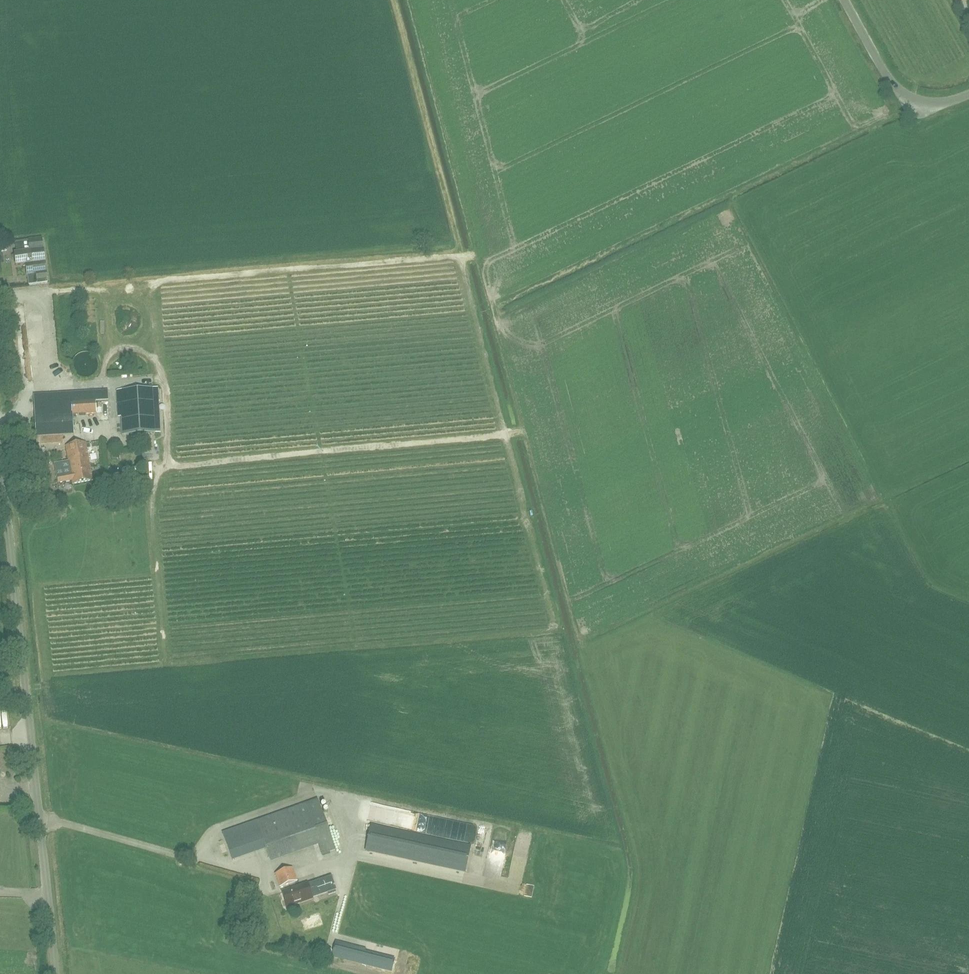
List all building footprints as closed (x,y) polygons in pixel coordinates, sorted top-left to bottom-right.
[(15,266),(25,265),(27,275),(38,274),(39,280),(47,279),(41,237),(28,239),(29,252),(14,254),(15,266)] [(124,417),(121,417),(122,436),(155,434),(152,388),(122,390),(124,417)] [(33,396),(36,434),(73,432),(72,416),(96,414),(95,402),(108,402),(108,391),(33,396)] [(108,472),(106,440),(99,441),(101,472),(108,472)] [(69,466),(89,462),(86,443),(66,447),(69,466)] [(89,462),(69,466),(70,475),(57,477),(58,483),(72,481),(72,484),(92,481),(89,462)] [(148,490),(148,476),(140,476),(140,490),(148,490)] [(317,800),(286,811),(256,821),(271,863),(318,846),(322,855),(335,850),(317,800)] [(372,804),(369,818),(426,830),(428,820),(419,818),(419,815),(380,807),(380,806),(372,804)] [(371,825),(366,851),(465,872),(470,847),(371,825)] [(232,862),(244,858),(233,829),(222,833),(232,862)] [(280,888),(297,881),(292,867),(275,874),(280,888)] [(281,891),(282,893),(287,908),(327,893),(328,896),(336,893),(335,890),(337,890),(332,875),(308,884),(307,882),(281,891)] [(332,957),(361,964),(365,950),(336,942),(332,957)]
